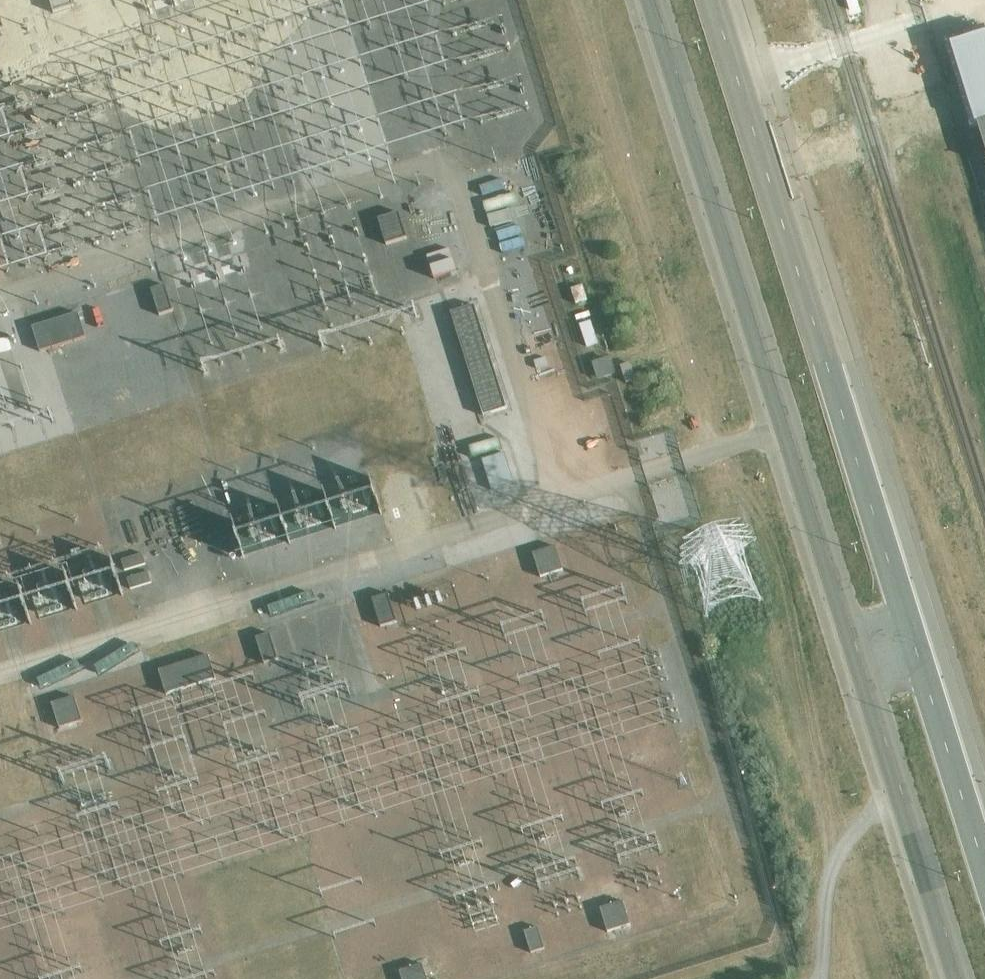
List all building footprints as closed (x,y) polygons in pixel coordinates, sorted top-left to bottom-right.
[(54,13),(75,6),(73,0),(50,0),(54,13)] [(977,123),(984,149),(984,120),(977,123)] [(399,213),(378,219),(385,245),(407,239),(399,213)] [(68,246),(82,244),(80,227),(65,229),(68,246)] [(165,285),(150,289),(158,314),(172,310),(165,285)] [(576,304),(587,300),(583,285),(571,289),(576,304)] [(474,305),(450,313),(483,415),(506,408),(474,305)] [(84,337),(77,313),(31,326),(38,350),(84,337)] [(591,321),(579,325),(586,346),(598,342),(591,321)] [(610,357),(592,362),(597,380),(615,374),(610,357)] [(629,362),(620,366),(626,382),(635,379),(629,362)] [(496,450),(473,455),(481,486),(504,480),(496,450)] [(397,509),(376,513),(378,527),(400,522),(397,509)] [(563,570),(556,546),(533,553),(540,577),(563,570)] [(142,553),(121,560),(125,570),(145,564),(142,553)] [(151,582),(148,572),(127,578),(130,589),(151,582)] [(371,599),(380,627),(396,622),(388,594),(371,599)] [(270,633),(256,638),(264,663),(278,658),(270,633)] [(215,679),(208,657),(158,672),(165,695),(215,679)] [(81,720),(73,696),(51,703),(59,727),(81,720)] [(630,924),(623,900),(600,907),(608,931),(630,924)] [(539,927),(525,931),(532,953),(546,948),(539,927)] [(400,970),(403,978),(426,978),(421,963),(400,970)]
